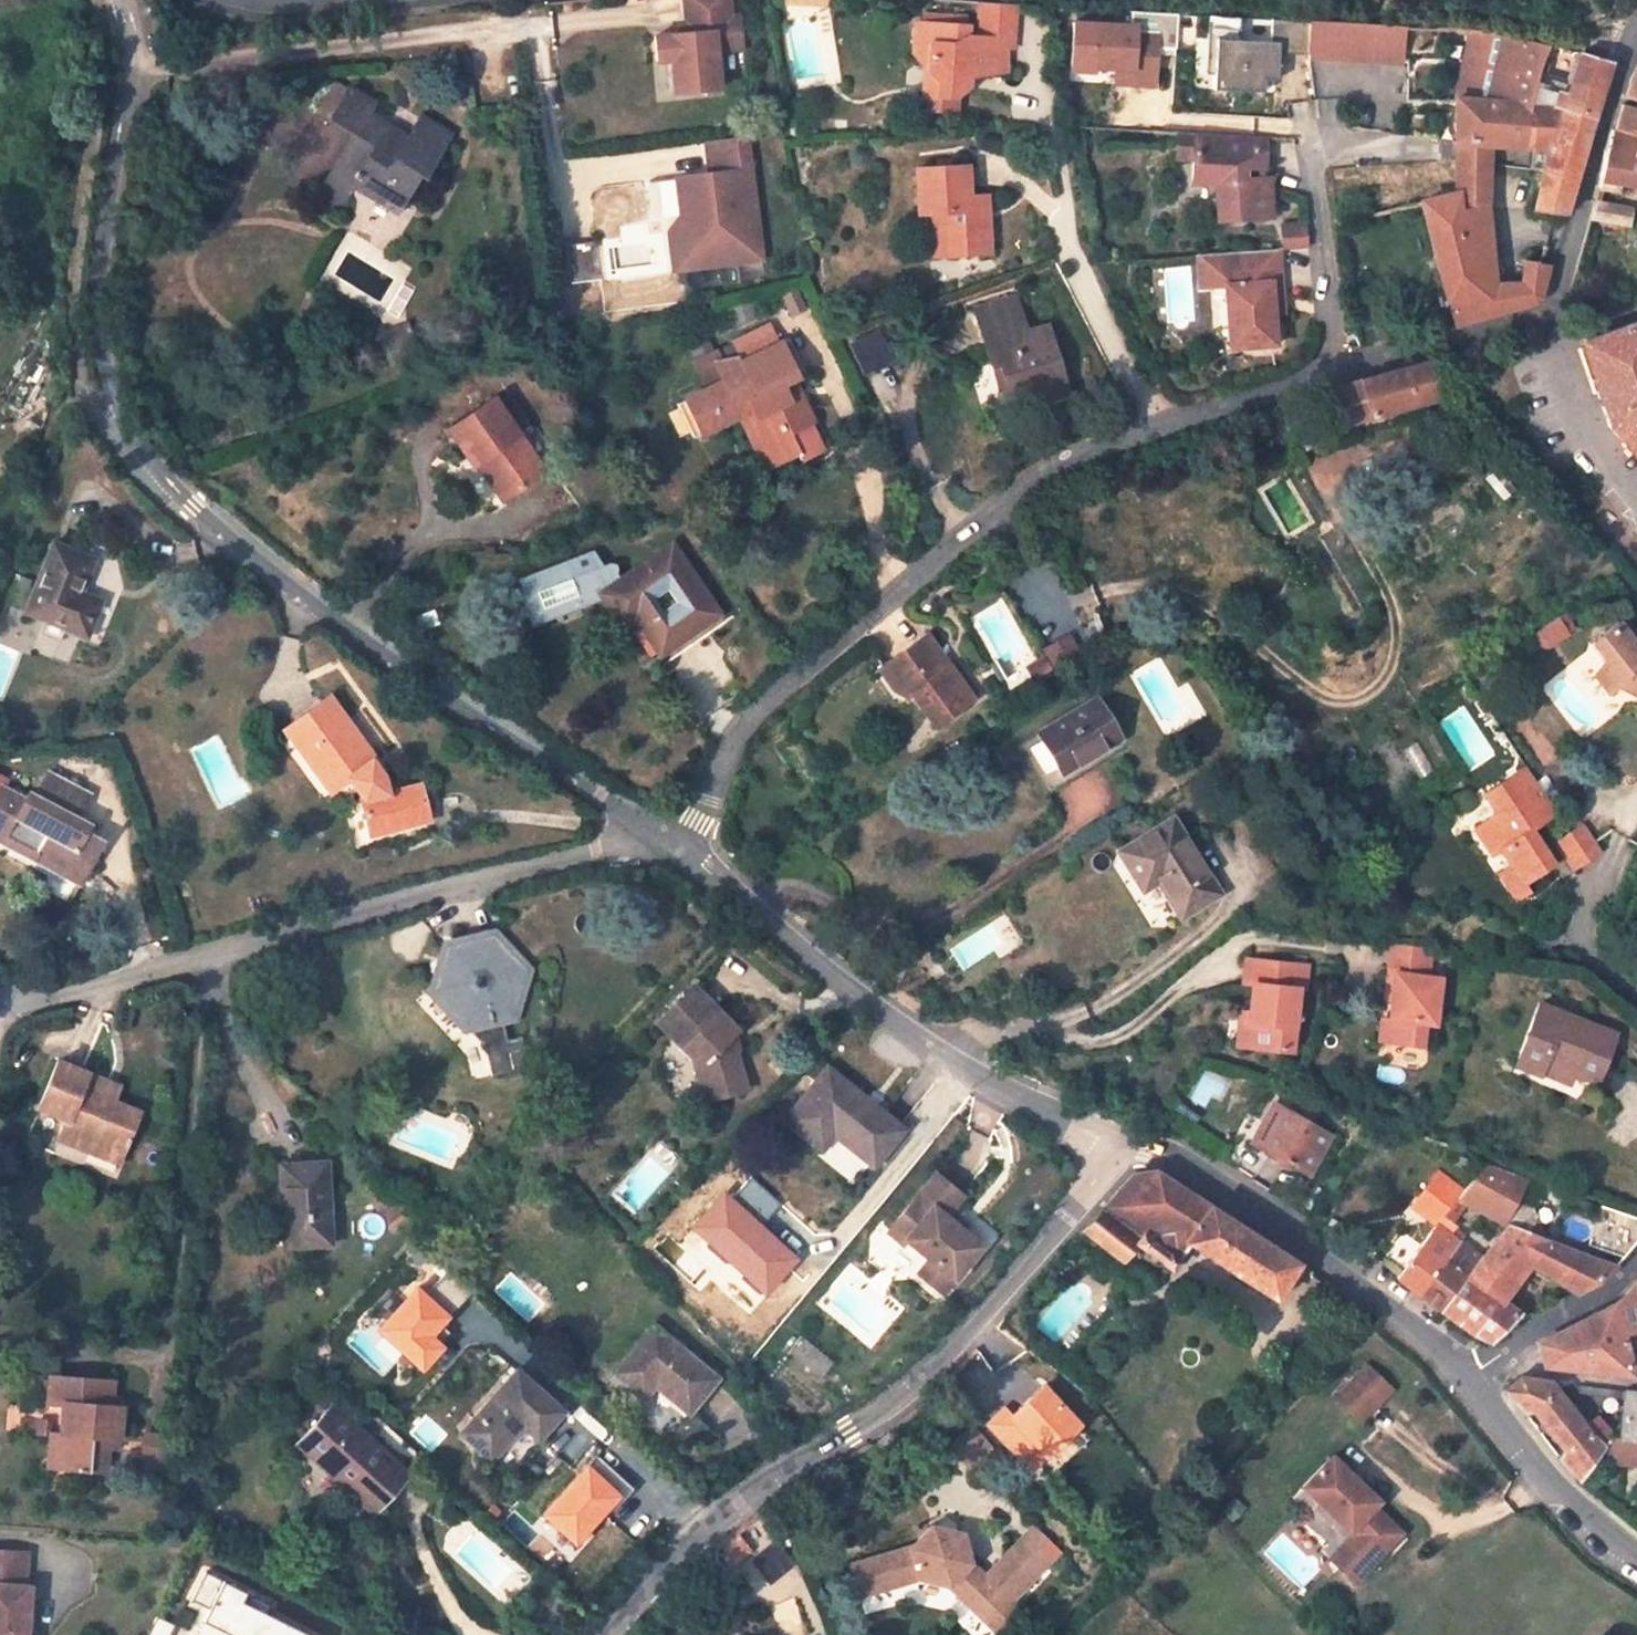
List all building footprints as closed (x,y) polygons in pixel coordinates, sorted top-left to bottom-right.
[(684,31),(651,34),(653,58),(668,58),(671,91),(716,87),(713,49),(739,46),(736,14),(728,15),(726,0),(682,0),(684,31)] [(1013,2),(985,0),(979,0),(981,33),(968,32),(967,25),(916,21),(913,58),(922,65),(940,82),(942,92),(960,90),(970,80),(968,66),(975,61),(983,68),(1007,66),(1005,45),(1016,44),(1013,2)] [(1152,85),(1155,46),(1173,48),(1175,13),(1128,10),(1127,24),(1069,20),(1066,68),(1089,69),(1089,66),(1103,66),(1103,60),(1112,60),(1111,67),(1129,68),(1128,83),(1152,85)] [(1211,87),(1262,91),(1263,78),(1276,79),(1277,52),(1308,54),(1307,48),(1308,23),(1280,21),(1278,41),(1215,37),(1211,87)] [(1402,27),(1308,23),(1307,48),(1308,54),(1309,58),(1400,62),(1402,27)] [(1540,168),(1531,208),(1562,212),(1592,118),(1528,100),(1538,71),(1547,45),(1508,35),(1485,29),(1477,29),(1453,95),(1454,139),(1488,142),(1547,148),(1540,168)] [(1579,53),(1570,81),(1538,71),(1528,100),(1592,118),(1608,63),(1579,53)] [(924,94),(942,92),(940,82),(922,65),(924,94)] [(1110,82),(1128,83),(1129,68),(1111,67),(1110,82)] [(318,196),(338,208),(354,183),(374,195),(384,180),(405,192),(417,172),(423,175),(448,133),(421,118),(409,137),(369,113),(375,103),(349,87),(330,118),(355,133),(318,196)] [(1621,133),(1634,137),(1630,156),(1636,157),(1636,108),(1628,106),(1621,133)] [(1192,130),(1173,129),(1171,155),(1191,157),(1192,130)] [(1264,134),(1192,130),(1191,157),(1189,179),(1214,179),(1217,216),(1270,212),(1266,173),(1256,174),(1256,164),(1262,165),(1264,134)] [(1630,156),(1634,137),(1621,133),(1613,131),(1602,177),(1636,184),(1636,157),(1630,156)] [(705,172),(671,177),(676,213),(688,224),(693,262),(724,258),(730,263),(759,259),(743,134),(701,140),(705,172)] [(1485,206),(1488,142),(1454,139),(1456,193),(1459,207),(1485,206)] [(945,250),(989,251),(989,195),(970,194),(968,164),(919,164),(918,207),(932,208),(931,227),(945,233),(945,250)] [(396,208),(405,192),(384,180),(374,195),(396,208)] [(1422,200),(1451,323),(1523,303),(1528,303),(1531,301),(1532,300),(1535,298),(1536,297),(1537,295),(1539,292),(1540,286),(1543,274),(1546,264),(1524,260),(1520,282),(1494,283),(1485,206),(1459,207),(1456,193),(1422,200)] [(1629,223),(1632,207),(1595,201),(1590,217),(1629,223)] [(688,224),(676,213),(664,230),(669,270),(730,263),(724,258),(693,262),(688,224)] [(1281,223),(1282,248),(1307,246),(1306,222),(1281,223)] [(930,251),(945,250),(945,233),(931,227),(930,251)] [(594,244),(564,248),(569,284),(599,280),(594,244)] [(1224,282),(1226,324),(1239,323),(1241,343),(1274,341),(1272,308),(1271,289),(1282,289),(1279,244),(1208,250),(1210,283),(1224,282)] [(1198,250),(1199,284),(1210,283),(1208,250),(1198,250)] [(1283,307),(1282,289),(1271,289),(1272,308),(1283,307)] [(1014,408),(1065,392),(1046,326),(1025,332),(1014,297),(975,309),(991,362),(999,360),(1006,384),(1014,408)] [(1582,340),(1612,421),(1636,450),(1636,321),(1582,340)] [(1226,324),(1228,344),(1241,343),(1239,323),(1226,324)] [(801,461),(822,450),(809,423),(813,421),(806,403),(791,398),(784,384),(795,378),(799,377),(784,343),(780,345),(771,326),(735,343),(743,361),(738,363),(736,358),(714,364),(723,381),(685,399),(701,432),(753,408),(755,414),(753,444),(759,459),(767,455),(776,464),(798,455),(801,461)] [(861,373),(892,362),(880,330),(850,341),(861,373)] [(792,340),(784,343),(799,377),(807,373),(792,340)] [(999,360),(991,362),(999,387),(1006,384),(999,360)] [(1381,412),(1436,397),(1427,361),(1336,387),(1346,423),(1381,412)] [(806,403),(795,378),(784,384),(791,398),(806,403)] [(1439,405),(1436,397),(1381,412),(1384,421),(1439,405)] [(541,470),(493,398),(450,427),(475,464),(478,462),(502,497),(541,470)] [(701,432),(685,399),(676,403),(692,436),(701,432)] [(741,421),(753,444),(755,414),(741,421)] [(765,469),(776,464),(767,455),(759,459),(765,469)] [(718,614),(671,543),(618,579),(608,564),(589,572),(580,550),(518,574),(533,615),(580,596),(595,587),(598,592),(621,624),(633,616),(658,652),(689,632),(718,614)] [(26,608),(84,633),(97,600),(77,591),(90,560),(53,544),(26,608)] [(979,689),(934,623),(894,651),(915,684),(920,681),(942,714),(979,689)] [(1623,694),(1620,702),(1636,708),(1636,671),(1631,669),(1632,665),(1615,636),(1588,649),(1593,669),(1581,680),(1592,699),(1612,690),(1623,694)] [(886,656),(908,689),(915,684),(894,651),(886,656)] [(372,760),(326,698),(284,729),(303,754),(310,748),(339,786),(349,779),(364,799),(360,800),(369,834),(427,820),(419,785),(385,794),(382,778),(370,761),(372,760)] [(1117,738),(1093,699),(1016,745),(1038,783),(1117,738)] [(1122,747),(1117,738),(1038,783),(1044,792),(1122,747)] [(303,754),(299,756),(329,795),(339,786),(310,748),(303,754)] [(1525,883),(1555,863),(1532,830),(1558,814),(1525,766),(1485,793),(1497,813),(1476,827),(1496,856),(1503,851),(1509,860),(1525,883)] [(0,788),(0,841),(34,859),(39,848),(84,871),(100,840),(84,831),(86,825),(75,818),(86,796),(48,775),(36,797),(28,793),(24,800),(0,788)] [(429,832),(427,820),(369,834),(360,800),(346,805),(356,849),(429,832)] [(1215,892),(1171,820),(1119,851),(1143,888),(1158,879),(1180,914),(1215,892)] [(1556,843),(1576,870),(1603,852),(1583,824),(1571,832),(1556,843)] [(78,882),(84,871),(39,848),(34,859),(78,882)] [(1509,893),(1525,883),(1509,860),(1493,870),(1509,893)] [(502,1015),(511,1013),(523,974),(545,954),(515,920),(493,939),(448,948),(434,991),(466,1024),(479,1021),(491,1074),(514,1069),(510,1051),(525,1048),(522,1035),(507,1039),(502,1015)] [(1400,1040),(1419,1043),(1423,1019),(1435,1020),(1440,977),(1428,975),(1432,948),(1390,943),(1386,970),(1395,970),(1387,1030),(1401,1032),(1400,1040)] [(934,959),(925,965),(933,978),(942,973),(934,959)] [(1247,1046),(1291,1051),(1299,990),(1305,990),(1308,966),(1246,960),(1244,983),(1253,983),(1250,1013),(1247,1046)] [(1379,1030),(1387,1030),(1395,970),(1386,970),(1379,1030)] [(735,1029),(694,988),(658,1023),(692,1055),(701,1065),(707,1065),(715,1096),(743,1088),(730,1034),(735,1029)] [(1594,1081),(1607,1046),(1596,1041),(1601,1027),(1538,1002),(1515,1064),(1537,1072),(1542,1060),(1570,1072),(1594,1081)] [(1236,1045),(1247,1046),(1250,1013),(1239,1012),(1236,1045)] [(1612,1033),(1601,1027),(1596,1041),(1607,1046),(1612,1033)] [(701,1100),(715,1096),(707,1065),(701,1065),(692,1055),(701,1100)] [(120,1152),(138,1112),(112,1101),(102,1096),(108,1082),(57,1060),(38,1105),(67,1117),(62,1128),(120,1152)] [(1565,1083),(1570,1072),(1542,1060),(1537,1072),(1565,1083)] [(900,1129),(826,1068),(785,1119),(821,1147),(833,1133),(872,1164),(900,1129)] [(102,1096),(112,1101),(118,1087),(108,1082),(102,1096)] [(1256,1152),(1279,1112),(1269,1107),(1246,1147),(1256,1152)] [(1303,1178),(1326,1139),(1279,1112),(1256,1152),(1303,1178)] [(116,1162),(120,1152),(62,1128),(58,1138),(116,1162)] [(329,1243),(326,1164),(280,1165),(285,1244),(329,1243)] [(1515,1194),(1523,1179),(1481,1164),(1460,1192),(1457,1197),(1463,1200),(1501,1221),(1505,1225),(1518,1229),(1532,1204),(1515,1194)] [(1187,1242),(1275,1300),(1298,1264),(1155,1172),(1132,1175),(1084,1231),(1121,1260),(1134,1243),(1169,1268),(1187,1242)] [(1460,1192),(1436,1173),(1417,1197),(1433,1210),(1428,1217),(1437,1223),(1420,1246),(1398,1274),(1396,1277),(1418,1293),(1455,1242),(1460,1235),(1452,1228),(1453,1226),(1447,1222),(1442,1218),(1457,1197),(1460,1192)] [(962,1197),(935,1175),(887,1233),(902,1246),(906,1242),(928,1261),(916,1275),(940,1295),(980,1248),(945,1217),(962,1197)] [(1412,1203),(1428,1217),(1433,1210),(1417,1197),(1412,1203)] [(1447,1222),(1463,1200),(1457,1197),(1442,1218),(1447,1222)] [(1619,1256),(1636,1238),(1636,1220),(1598,1206),(1583,1244),(1619,1256)] [(1513,1311),(1499,1300),(1527,1264),(1545,1240),(1518,1229),(1505,1225),(1477,1259),(1479,1260),(1467,1275),(1463,1274),(1438,1309),(1469,1332),(1487,1341),(1508,1317),(1513,1311)] [(1420,1246),(1400,1230),(1378,1258),(1398,1274),(1420,1246)] [(1527,1264),(1553,1278),(1575,1251),(1545,1240),(1527,1264)] [(1477,1259),(1455,1242),(1418,1293),(1438,1309),(1463,1274),(1467,1275),(1479,1260),(1477,1259)] [(1575,1251),(1553,1278),(1575,1291),(1585,1285),(1595,1279),(1611,1264),(1575,1251)] [(1621,1332),(1636,1328),(1636,1309),(1636,1307),(1636,1290),(1635,1285),(1630,1290),(1620,1299),(1615,1303),(1538,1343),(1543,1365),(1631,1374),(1626,1352),(1621,1332)] [(716,1379),(654,1327),(613,1372),(644,1397),(654,1385),(689,1412),(716,1379)] [(1621,1332),(1626,1352),(1636,1346),(1636,1328),(1621,1332)] [(831,1363),(799,1334),(786,1350),(819,1377),(831,1363)] [(1366,1366),(1334,1399),(1359,1423),(1391,1390),(1366,1366)] [(562,1412),(516,1370),(459,1432),(489,1458),(520,1424),(537,1439),(562,1412)] [(115,1438),(118,1408),(108,1407),(109,1383),(49,1377),(47,1402),(64,1404),(61,1436),(58,1466),(103,1470),(105,1446),(106,1438),(115,1438)] [(1046,1377),(1008,1407),(1005,1402),(984,1419),(1024,1470),(1083,1424),(1046,1377)] [(1582,1425),(1548,1382),(1518,1377),(1505,1389),(1524,1410),(1531,1408),(1561,1447),(1557,1455),(1579,1478),(1595,1456),(1601,1447),(1600,1446),(1609,1434),(1608,1433),(1594,1415),(1582,1425)] [(1617,1435),(1636,1438),(1636,1392),(1623,1391),(1623,1392),(1619,1424),(1617,1435)] [(407,1474),(333,1406),(299,1444),(323,1465),(329,1459),(380,1505),(407,1474)] [(1619,1424),(1608,1433),(1609,1434),(1617,1435),(1619,1424)] [(1636,1462),(1636,1438),(1617,1435),(1609,1434),(1600,1446),(1601,1447),(1595,1456),(1636,1462)] [(47,1465),(58,1466),(61,1436),(50,1435),(47,1465)] [(114,1447),(115,1438),(106,1438),(105,1446),(114,1447)] [(1334,1455),(1304,1485),(1351,1530),(1353,1529),(1355,1530),(1345,1541),(1370,1566),(1403,1533),(1376,1506),(1381,1501),(1334,1455)] [(372,1512),(380,1505),(329,1459),(323,1465),(372,1512)] [(911,1554),(852,1571),(862,1603),(920,1585),(948,1592),(973,1614),(982,1606),(990,1615),(1005,1598),(985,1581),(972,1568),(963,1538),(933,1531),(911,1554)] [(1059,1556),(1034,1531),(1008,1557),(1034,1583),(1059,1556)] [(1370,1566),(1345,1541),(1330,1557),(1355,1581),(1370,1566)] [(29,1584),(23,1584),(25,1551),(0,1549),(0,1634),(25,1634),(29,1584)] [(1012,1606),(1034,1583),(1008,1557),(985,1581),(1005,1598),(1012,1606)] [(189,1599),(206,1608),(192,1634),(310,1634),(264,1612),(269,1603),(202,1571),(189,1599)] [(1020,1613),(1012,1606),(1005,1598),(990,1615),(982,1606),(973,1614),(994,1634),(998,1634),(1020,1613)] [(350,1634),(372,1634),(373,1634),(355,1625),(350,1634)]
